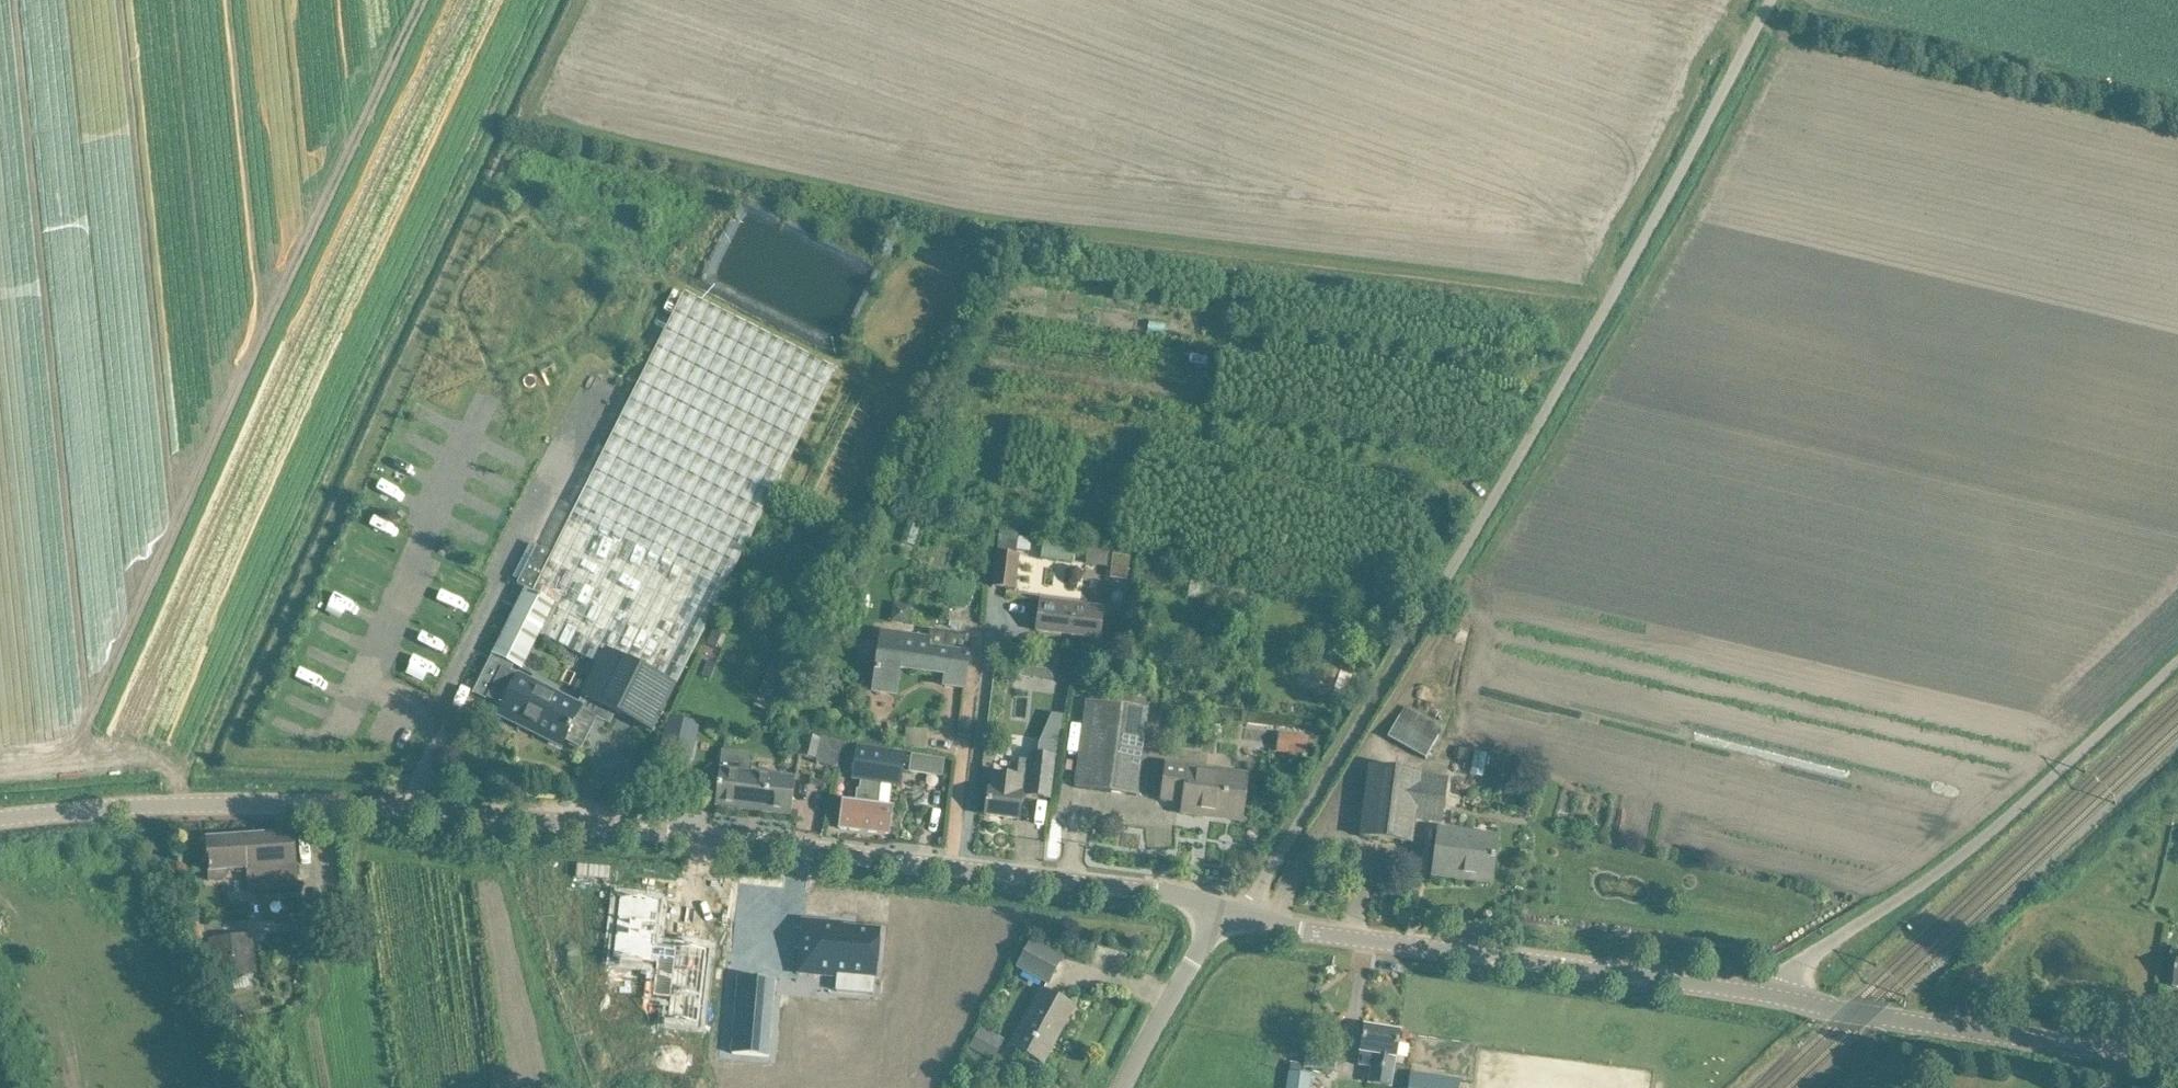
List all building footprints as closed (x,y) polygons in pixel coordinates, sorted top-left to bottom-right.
[(653,732),(676,686),(835,371),(684,295),(533,594),(525,590),(492,656),(522,671),(539,637),(598,665),(582,697),(653,732)] [(908,525),(902,543),(913,547),(919,528),(908,525)] [(1019,556),(995,553),(991,588),(1015,591),(1019,556)] [(1113,555),(1110,580),(1127,581),(1130,557),(1113,555)] [(1102,610),(1062,605),(1040,602),(1036,631),(1058,634),(1098,640),(1102,610)] [(929,632),(928,639),(880,632),(872,691),(895,695),(899,669),(945,676),(944,687),(965,689),(969,656),(967,655),(969,637),(929,632)] [(774,663),(760,695),(776,702),(790,670),(774,663)] [(501,667),(486,697),(503,706),(498,715),(562,747),(581,708),(562,698),(501,667)] [(1028,679),(1067,682),(1068,671),(1028,668),(1028,679)] [(1355,674),(1339,668),(1331,693),(1346,699),(1355,674)] [(1449,692),(1451,680),(1434,677),(1432,689),(1449,692)] [(1057,759),(1063,727),(1067,700),(1059,699),(1038,747),(1037,755),(1030,754),(1029,762),(1019,761),(1017,778),(992,775),(990,791),(988,791),(985,816),(1019,820),(1022,796),(1049,799),(1054,759),(1057,759)] [(1087,701),(1078,766),(1075,788),(1136,796),(1148,710),(1087,701)] [(1406,707),(1388,738),(1424,760),(1442,729),(1406,707)] [(669,719),(662,756),(682,760),(689,723),(669,719)] [(907,729),(904,748),(926,751),(929,731),(907,729)] [(1279,734),(1276,753),(1305,757),(1308,738),(1279,734)] [(820,740),(801,736),(797,758),(815,762),(820,740)] [(905,753),(855,747),(851,781),(860,782),(859,792),(857,792),(855,805),(843,804),(840,829),(888,835),(891,809),(878,808),(881,785),(901,788),(905,753)] [(1487,756),(1475,754),(1471,776),(1483,778),(1487,756)] [(1247,776),(1225,773),(1166,766),(1162,801),(1183,804),(1182,814),(1241,822),(1247,776)] [(1421,775),(1390,771),(1369,768),(1360,837),(1412,844),(1415,821),(1441,824),(1447,779),(1421,775)] [(795,779),(719,770),(715,807),(791,816),(795,779)] [(1496,838),(1439,831),(1433,876),(1464,881),(1465,876),(1490,879),(1489,884),(1490,884),(1496,838)] [(295,834),(206,840),(207,861),(208,881),(227,880),(226,871),(246,870),(247,892),(298,890),(296,856),(295,834)] [(151,871),(164,871),(164,859),(151,859),(151,871)] [(618,901),(611,975),(655,979),(653,999),(671,1000),(669,1022),(700,1025),(706,950),(675,947),(675,950),(654,948),(658,904),(618,901)] [(828,930),(824,975),(890,982),(894,937),(828,930)] [(208,941),(214,981),(258,975),(252,936),(208,941)] [(1031,942),(1017,968),(1047,985),(1062,959),(1031,942)] [(759,971),(754,1034),(789,1037),(793,975),(759,971)] [(1042,991),(1032,1010),(1012,1047),(1043,1064),(1073,1007),(1042,991)] [(1364,1027),(1361,1049),(1358,1066),(1371,1068),(1369,1084),(1390,1087),(1395,1059),(1396,1059),(1400,1033),(1364,1027)] [(1003,1042),(980,1029),(970,1047),(993,1060),(1003,1042)] [(1305,1053),(1303,1069),(1333,1073),(1335,1057),(1305,1053)] [(1287,1087),(1309,1087),(1311,1075),(1289,1072),(1287,1087)] [(1408,1087),(1458,1087),(1459,1081),(1410,1074),(1408,1087)]
